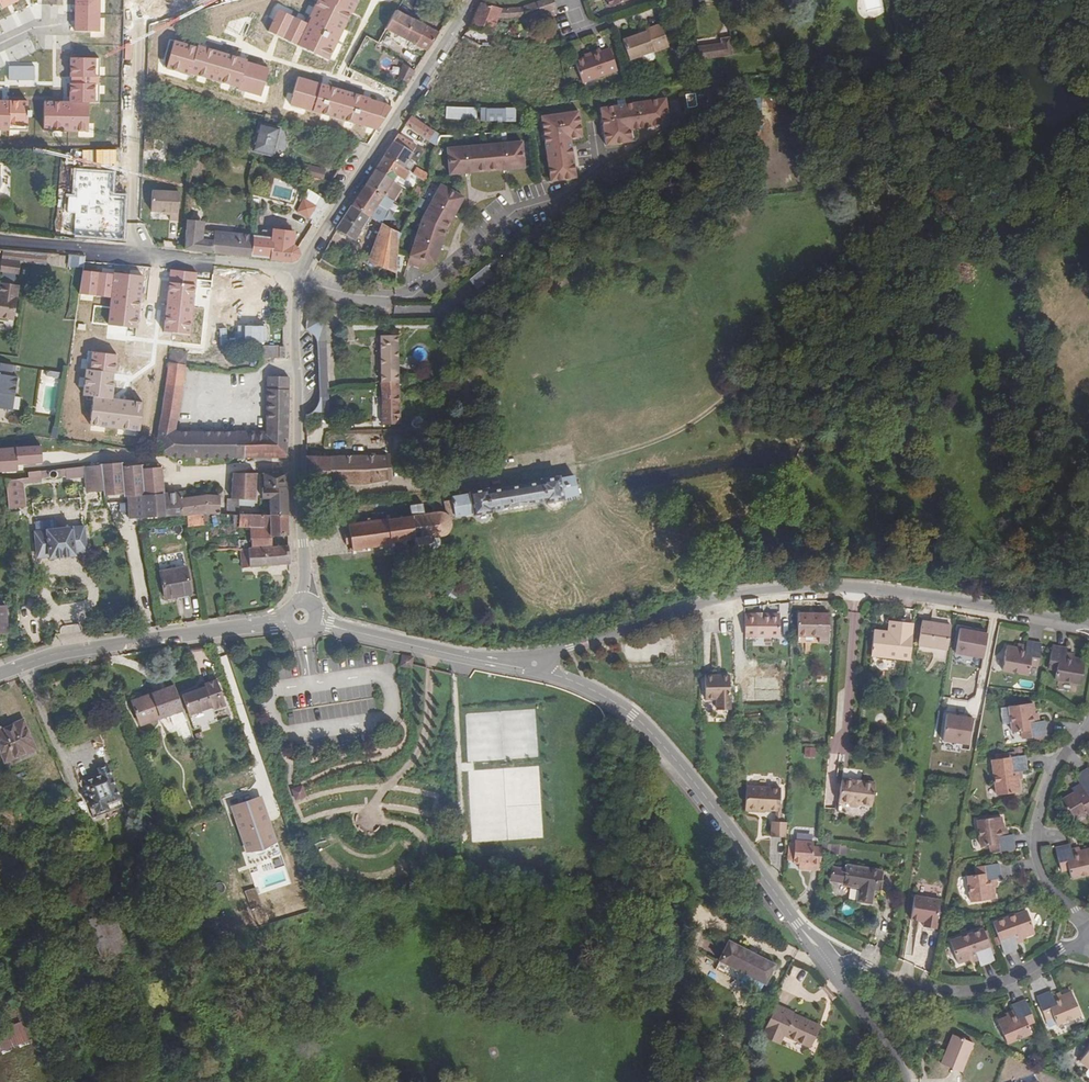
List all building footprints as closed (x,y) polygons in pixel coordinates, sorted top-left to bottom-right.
[(552,0),(543,0),(518,8),(516,8),(502,9),(480,2),(469,27),(492,35),(498,18),(506,20),(517,20),(526,18),(526,20),(547,14),(549,20),(553,19),(557,19),(556,11),(552,0)] [(609,9),(631,1),(631,0),(606,0),(609,9)] [(259,9),(254,27),(262,30),(267,12),(259,9)] [(438,33),(396,10),(386,30),(426,52),(438,33)] [(284,39),(291,20),(270,11),(262,30),(284,39)] [(667,44),(661,29),(659,25),(645,31),(645,32),(639,35),(622,41),(629,61),(631,60),(652,53),(668,46),(667,44)] [(661,29),(667,44),(672,42),(667,27),(661,29)] [(723,44),(724,57),(733,56),(730,38),(722,39),(723,44)] [(724,57),(723,44),(697,47),(698,51),(719,49),(721,58),(724,57)] [(589,55),(573,60),(581,81),(616,69),(608,48),(599,51),(598,48),(588,52),(589,55)] [(699,61),(721,58),(719,49),(698,51),(699,61)] [(652,53),(631,60),(634,69),(639,71),(652,66),(655,61),(652,53)] [(407,83),(414,72),(414,71),(402,64),(398,77),(406,83),(407,83)] [(565,91),(552,93),(553,102),(566,100),(565,91)] [(666,98),(600,108),(605,147),(635,143),(633,131),(670,126),(666,98)] [(448,117),(471,120),(471,116),(475,117),(475,110),(449,107),(448,117)] [(517,108),(483,110),(482,116),(483,116),(482,123),(489,122),(488,122),(505,121),(505,122),(517,122),(517,119),(516,119),(517,108)] [(578,111),(540,118),(549,184),(577,179),(572,141),(583,139),(578,111)] [(435,146),(440,136),(411,116),(404,126),(435,146)] [(279,128),(259,124),(253,151),(272,156),(279,128)] [(374,170),(393,182),(403,168),(412,154),(412,152),(416,146),(398,134),(383,155),(374,170)] [(522,167),(521,141),(446,145),(447,172),(522,167)] [(322,181),(326,170),(304,165),(302,171),(289,168),(288,172),(322,181)] [(393,182),(374,170),(364,184),(383,196),(393,182)] [(460,195),(437,183),(420,216),(409,257),(433,264),(443,228),(460,195)] [(377,206),(383,196),(364,184),(350,206),(369,217),(377,206)] [(309,224),(315,227),(329,204),(308,189),(297,212),(308,220),(309,219),(311,220),(309,224)] [(178,192),(152,191),(151,211),(169,212),(169,220),(177,221),(178,192)] [(355,240),(365,224),(369,217),(350,206),(336,228),(337,229),(355,240)] [(253,236),(253,234),(241,233),(241,235),(202,231),(202,222),(186,220),(185,230),(184,249),(251,257),(253,236)] [(365,224),(355,240),(362,244),(372,228),(365,224)] [(381,224),(379,230),(367,261),(396,273),(398,239),(399,235),(381,224)] [(253,236),(251,257),(291,262),(293,261),(296,259),(299,255),(299,252),(293,245),(294,233),(274,230),(274,231),(264,230),(262,232),(261,237),(253,236)] [(9,261),(23,263),(25,263),(26,255),(5,251),(4,260),(9,261)] [(68,255),(67,267),(82,268),(83,256),(68,255)] [(9,261),(4,260),(2,272),(4,272),(3,285),(0,287),(0,292),(0,297),(0,320),(4,320),(5,322),(9,323),(11,321),(14,321),(15,320),(18,307),(15,307),(16,298),(19,298),(20,285),(16,285),(18,274),(21,274),(23,263),(9,261)] [(317,341),(327,341),(326,318),(307,317),(305,330),(309,331),(312,334),(314,337),(317,341)] [(380,382),(399,381),(398,335),(380,336),(380,337),(380,382)] [(279,358),(279,346),(276,346),(276,340),(265,340),(265,347),(263,347),(263,358),(268,358),(279,358)] [(328,389),(327,341),(317,341),(318,390),(328,389)] [(284,458),(288,425),(287,423),(288,389),(285,389),(285,377),(266,376),(266,432),(227,431),(175,428),(186,353),(170,351),(154,454),(171,457),(284,458)] [(5,413),(8,397),(14,398),(16,380),(10,379),(12,368),(0,366),(0,412),(5,413)] [(62,376),(47,373),(46,379),(61,381),(62,376)] [(400,424),(399,381),(380,382),(381,424),(400,424)] [(329,401),(328,389),(318,390),(319,397),(318,401),(329,401)] [(8,397),(5,413),(11,414),(14,398),(8,397)] [(329,401),(318,401),(315,408),(311,412),(308,414),(306,415),(306,428),(329,428),(329,425),(329,401)] [(329,485),(330,455),(328,455),(305,456),(305,485),(307,485),(329,485)] [(330,455),(329,485),(363,485),(391,479),(389,455),(330,455)] [(123,462),(100,465),(84,467),(85,477),(87,493),(103,491),(104,497),(123,495),(123,498),(127,498),(129,520),(184,516),(183,514),(182,499),(182,493),(164,494),(163,465),(144,467),(143,463),(124,465),(123,462)] [(66,479),(85,477),(84,467),(28,472),(28,478),(5,480),(7,509),(26,507),(23,483),(41,482),(41,476),(48,476),(51,479),(53,479),(55,478),(58,475),(65,474),(66,479)] [(239,514),(251,515),(252,500),(255,500),(256,474),(233,473),(231,498),(236,498),(236,514),(239,514)] [(270,515),(287,515),(286,474),(264,474),(264,488),(269,487),(270,515)] [(445,513),(449,517),(472,513),(473,516),(474,516),(476,518),(478,520),(481,521),(485,521),(488,519),(490,516),(490,513),(492,513),(492,510),(544,501),(544,504),(547,504),(548,506),(552,508),(555,508),(558,507),(561,505),(562,501),(564,500),(563,497),(577,495),(574,476),(560,478),(560,475),(539,479),(540,482),(488,491),(488,488),(468,491),(468,494),(451,497),(451,500),(443,502),(445,513)] [(193,514),(219,514),(220,495),(205,495),(193,497),(193,514)] [(193,514),(193,497),(182,499),(183,514),(193,514)] [(226,514),(236,514),(236,498),(231,498),(227,497),(226,514)] [(348,530),(351,545),(351,548),(349,548),(349,551),(351,551),(352,554),(355,554),(354,550),(366,549),(366,552),(369,552),(369,548),(379,547),(379,550),(382,550),(382,547),(391,546),(391,548),(394,548),(394,544),(404,543),(404,546),(407,546),(407,542),(415,541),(416,552),(430,550),(429,538),(441,536),(446,534),(448,531),(451,528),(451,521),(449,517),(445,513),(442,512),(438,511),(426,513),(424,503),(410,505),(411,516),(404,517),(403,514),(400,514),(400,518),(391,519),(390,515),(387,515),(388,518),(378,520),(378,517),(375,517),(375,520),(365,521),(365,518),(362,519),(362,522),(350,523),(349,520),(347,520),(347,524),(345,524),(346,527),(348,527),(348,530)] [(239,514),(236,514),(226,514),(219,514),(193,514),(183,514),(184,516),(184,520),(185,528),(202,525),(239,527),(239,514)] [(288,535),(287,515),(270,515),(265,515),(251,515),(239,514),(239,527),(249,527),(270,528),(270,536),(288,535)] [(83,526),(35,532),(38,558),(49,557),(49,559),(75,556),(75,554),(86,553),(83,526)] [(270,528),(249,527),(250,547),(289,546),(288,535),(270,536),(270,528)] [(237,548),(237,534),(218,534),(217,549),(237,548)] [(289,563),(289,546),(250,547),(240,548),(242,568),(289,563)] [(172,596),(190,593),(185,566),(160,571),(165,599),(172,597),(172,596)] [(455,586),(443,587),(444,600),(457,598),(455,586)] [(172,596),(172,597),(173,602),(191,598),(190,593),(172,596)] [(799,613),(798,637),(820,637),(819,643),(828,644),(828,614),(799,613)] [(779,615),(769,616),(769,636),(779,636),(779,615)] [(769,616),(756,616),(756,636),(769,636),(769,616)] [(896,633),(897,622),(889,621),(887,632),(896,633)] [(947,650),(951,626),(922,621),(918,646),(947,650)] [(896,633),(887,632),(872,631),(869,656),(909,659),(913,624),(897,622),(896,633)] [(987,631),(957,625),(953,651),(982,658),(987,631)] [(777,648),(777,639),(758,638),(758,647),(777,648)] [(1030,658),(1038,660),(1042,641),(1026,639),(1025,644),(1024,650),(1018,649),(1017,648),(1017,646),(1006,644),(1001,667),(1027,672),(1029,664),(1030,658)] [(1058,664),(1057,669),(1056,678),(1081,682),(1085,659),(1073,657),(1072,659),(1065,658),(1066,651),(1067,646),(1053,644),(1050,662),(1058,664)] [(722,698),(722,708),(730,708),(730,673),(707,673),(708,697),(717,697),(717,698),(719,698),(722,698)] [(206,687),(182,696),(195,730),(218,722),(213,710),(226,705),(217,681),(205,685),(206,687)] [(183,710),(175,686),(132,702),(140,724),(183,710)] [(1034,728),(1035,736),(1053,732),(1051,717),(1046,718),(1042,718),(1041,711),(1039,700),(1013,703),(1013,706),(1015,722),(1017,731),(1029,729),(1034,728)] [(1015,722),(1013,706),(1005,708),(1007,723),(1015,722)] [(326,709),(302,709),(303,719),(327,718),(326,709)] [(971,717),(945,712),(941,739),(967,744),(971,717)] [(180,714),(163,720),(167,730),(184,723),(180,714)] [(5,762),(35,750),(24,724),(7,731),(5,728),(3,729),(1,728),(0,728),(0,750),(5,762)] [(804,757),(814,757),(815,748),(804,748),(804,757)] [(1016,772),(1020,771),(1026,770),(1023,756),(1017,756),(998,759),(989,761),(995,795),(1018,791),(1017,779),(1016,772)] [(122,806),(108,766),(99,769),(101,775),(84,781),(92,802),(89,805),(90,808),(94,817),(122,806)] [(1066,808),(1071,818),(1084,811),(1086,815),(1088,813),(1088,771),(1087,768),(1074,775),(1078,783),(1082,790),(1075,794),(1074,791),(1072,792),(1060,798),(1064,804),(1066,808)] [(852,782),(849,804),(852,807),(858,808),(862,805),(874,807),(877,781),(861,779),(861,783),(852,782)] [(849,804),(852,782),(841,781),(839,803),(849,804)] [(1082,790),(1078,783),(1070,787),(1072,792),(1074,791),(1075,794),(1082,790)] [(769,811),(769,788),(747,786),(745,813),(759,814),(760,810),(765,811),(769,811)] [(776,812),(779,812),(781,789),(769,788),(769,811),(776,812)] [(235,810),(250,851),(275,842),(260,801),(235,810)] [(1000,829),(1000,827),(999,816),(979,819),(983,844),(988,843),(997,842),(998,851),(1013,848),(1011,834),(1005,834),(999,835),(998,829),(1000,829)] [(778,823),(775,823),(773,823),(772,838),(787,840),(787,824),(778,823)] [(990,852),(998,851),(997,842),(988,843),(990,852)] [(812,866),(812,871),(821,872),(823,849),(815,848),(815,845),(797,844),(797,846),(795,864),(795,865),(801,866),(812,866)] [(1063,875),(1064,884),(1088,883),(1088,860),(1078,861),(1076,861),(1076,862),(1071,863),(1070,857),(1070,851),(1054,851),(1055,870),(1063,870),(1063,875)] [(991,878),(997,877),(1002,877),(1000,862),(981,864),(982,872),(976,872),(968,873),(971,900),(995,897),(994,885),(994,884),(991,884),(991,878)] [(842,881),(844,867),(834,866),(831,868),(829,877),(832,880),(842,881)] [(875,883),(879,883),(881,869),(862,867),(862,870),(846,867),(844,867),(842,881),(844,881),(843,884),(859,887),(858,900),(872,902),(874,889),(875,883)] [(123,890),(116,875),(107,879),(113,895),(123,890)] [(257,900),(250,883),(242,886),(249,904),(257,900)] [(935,928),(941,900),(915,896),(911,919),(923,921),(922,926),(935,928)] [(102,960),(128,948),(112,910),(85,921),(102,960)] [(1016,938),(1022,936),(1035,931),(1028,910),(994,921),(998,935),(1001,942),(1004,953),(1019,948),(1017,942),(1016,938)] [(993,953),(989,942),(984,927),(950,939),(958,962),(970,958),(977,955),(979,959),(981,965),(995,960),(993,953)] [(764,983),(774,964),(729,939),(718,958),(764,983)] [(1051,1010),(1053,1014),(1057,1023),(1081,1012),(1072,990),(1061,995),(1060,996),(1061,997),(1056,999),(1053,994),(1051,989),(1037,995),(1044,1013),(1051,1010)] [(1026,1019),(1033,1016),(1026,998),(1011,1004),(1014,1009),(1016,1015),(1011,1018),(1010,1016),(1008,1017),(999,1020),(1008,1042),(1031,1032),(1028,1024),(1026,1019)] [(819,1025),(793,1014),(794,1013),(776,1005),(764,1031),(782,1039),(784,1035),(810,1046),(819,1025)] [(1016,1015),(1014,1009),(1006,1012),(1008,1017),(1010,1016),(1011,1018),(1016,1015)] [(29,1040),(20,1022),(0,1031),(0,1053),(29,1040)] [(780,1043),(782,1039),(764,1031),(762,1035),(780,1043)] [(969,1044),(949,1035),(938,1064),(957,1072),(969,1044)] [(1080,1061),(1088,1067),(1088,1047),(1080,1061)]
